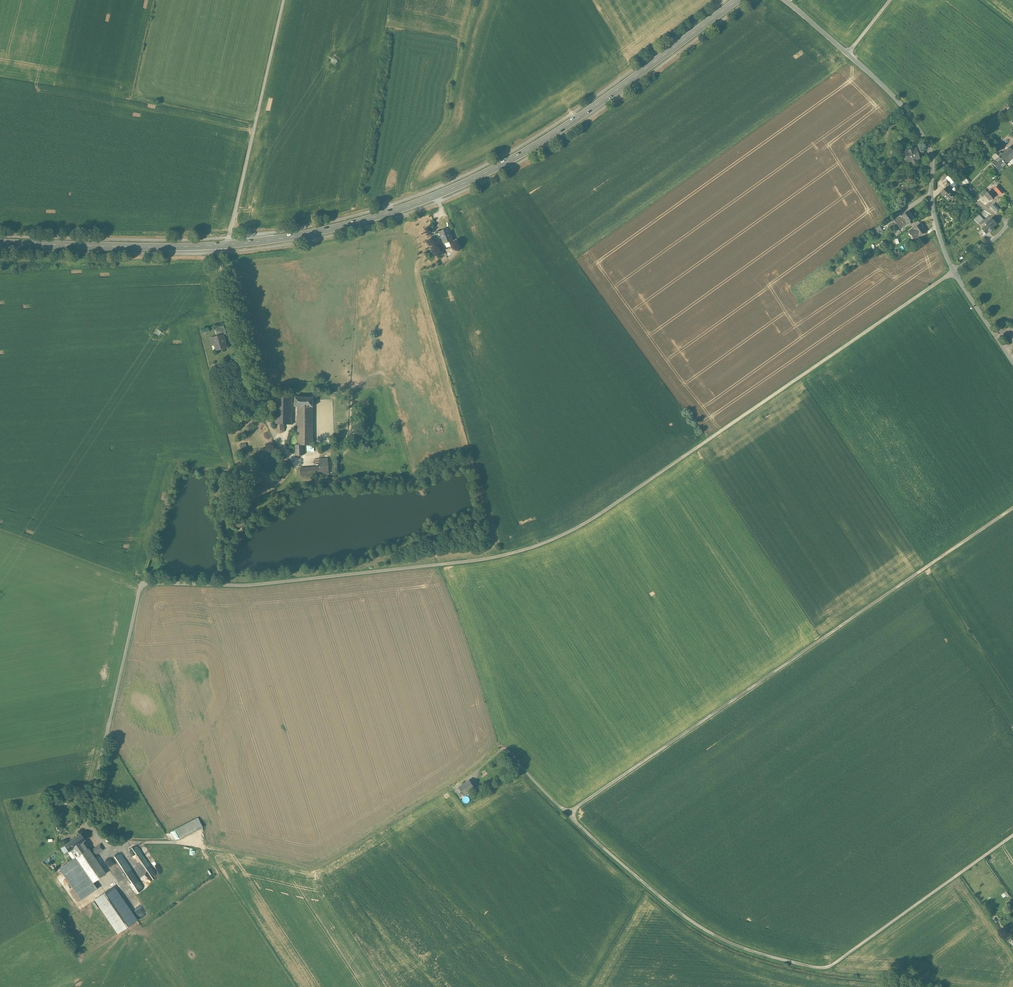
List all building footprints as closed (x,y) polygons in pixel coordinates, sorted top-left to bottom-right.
[(1002,154),(1009,161),(1012,157),(1012,151),(1009,147),(1002,154)] [(916,149),(905,152),(908,162),(919,158),(916,149)] [(1009,161),(1002,154),(999,157),(1006,164),(1009,161)] [(1006,164),(999,157),(992,163),(999,171),(1006,164)] [(913,179),(900,183),(903,193),(916,189),(913,179)] [(1001,190),(997,185),(993,188),(998,193),(1001,190)] [(954,195),(946,187),(940,193),(949,201),(954,195)] [(990,190),(984,195),(990,202),(993,199),(992,199),(995,196),(990,190)] [(994,203),(991,206),(996,212),(1000,209),(994,203)] [(908,211),(901,215),(907,223),(914,218),(908,211)] [(974,219),(978,224),(984,219),(980,214),(974,219)] [(907,223),(901,215),(894,221),(900,228),(907,223)] [(996,224),(991,218),(985,224),(986,225),(990,229),(992,228),(993,229),(995,227),(994,226),(996,224)] [(920,223),(913,228),(909,231),(914,239),(925,232),(920,223)] [(879,226),(872,231),(876,236),(883,231),(879,226)] [(448,228),(439,232),(444,245),(453,241),(448,228)] [(224,326),(215,329),(218,336),(223,334),(223,335),(227,334),(224,326)] [(218,336),(210,338),(213,345),(213,344),(217,343),(219,350),(227,347),(223,335),(223,334),(218,336)] [(293,397),(276,397),(275,425),(285,425),(292,425),(293,407),(293,403),(293,397)] [(313,398),(295,398),(295,403),(293,403),(293,407),(298,407),(313,407),(313,398)] [(313,407),(298,407),(298,445),(304,445),(312,445),(313,407)] [(285,425),(275,425),(275,429),(277,433),(280,433),(283,432),(285,429),(285,425)] [(304,445),(298,445),(296,445),(295,455),(304,456),(304,445)] [(337,458),(320,459),(321,467),(321,476),(338,475),(337,458)] [(321,467),(300,469),(301,477),(321,476),(321,467)] [(459,788),(463,795),(474,788),(469,780),(458,787),(459,788)] [(490,784),(482,790),(484,793),(492,787),(490,784)] [(198,818),(175,830),(179,837),(202,825),(198,818)] [(80,834),(64,845),(69,851),(83,842),(85,840),(80,834)] [(83,842),(71,850),(75,857),(93,882),(105,874),(93,856),(90,851),(83,842)] [(100,845),(90,851),(93,856),(103,849),(100,845)] [(75,857),(67,862),(68,863),(59,869),(73,889),(81,900),(97,888),(93,882),(75,857)] [(137,920),(114,886),(94,899),(118,933),(137,920)] [(81,900),(73,889),(70,891),(78,902),(81,900)] [(1000,897),(1008,907),(1012,903),(1012,901),(1006,892),(1000,897)]
